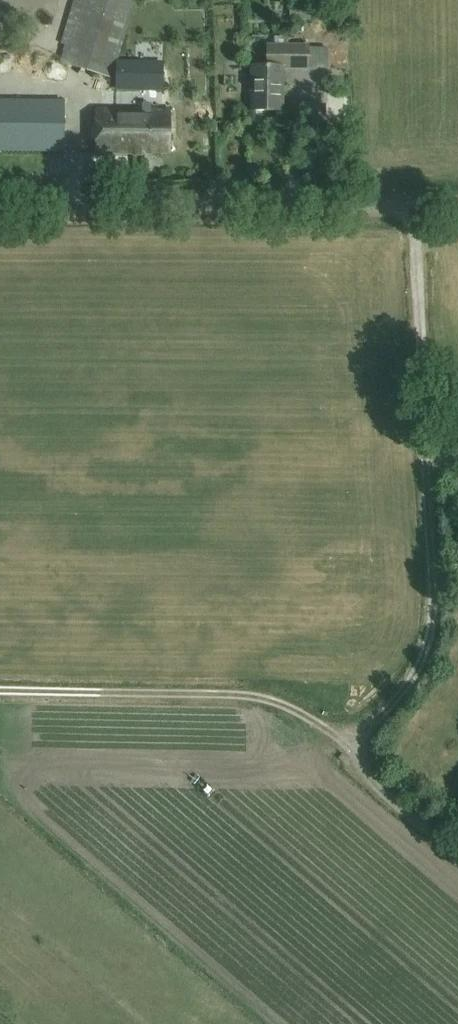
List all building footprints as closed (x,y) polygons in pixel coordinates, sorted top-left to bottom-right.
[(127,0),(74,0),(60,45),(64,46),(60,63),(111,78),(129,19),(137,21),(142,5),(127,0)] [(287,37),(274,37),(274,46),(269,46),(269,67),(251,66),(251,111),(282,111),(282,69),(308,69),(308,46),(287,46),(287,37)] [(161,65),(117,64),(117,88),(160,89),(161,65)] [(0,101),(0,151),(63,151),(64,101),(0,101)] [(170,110),(96,110),(95,152),(170,152),(170,110)]
